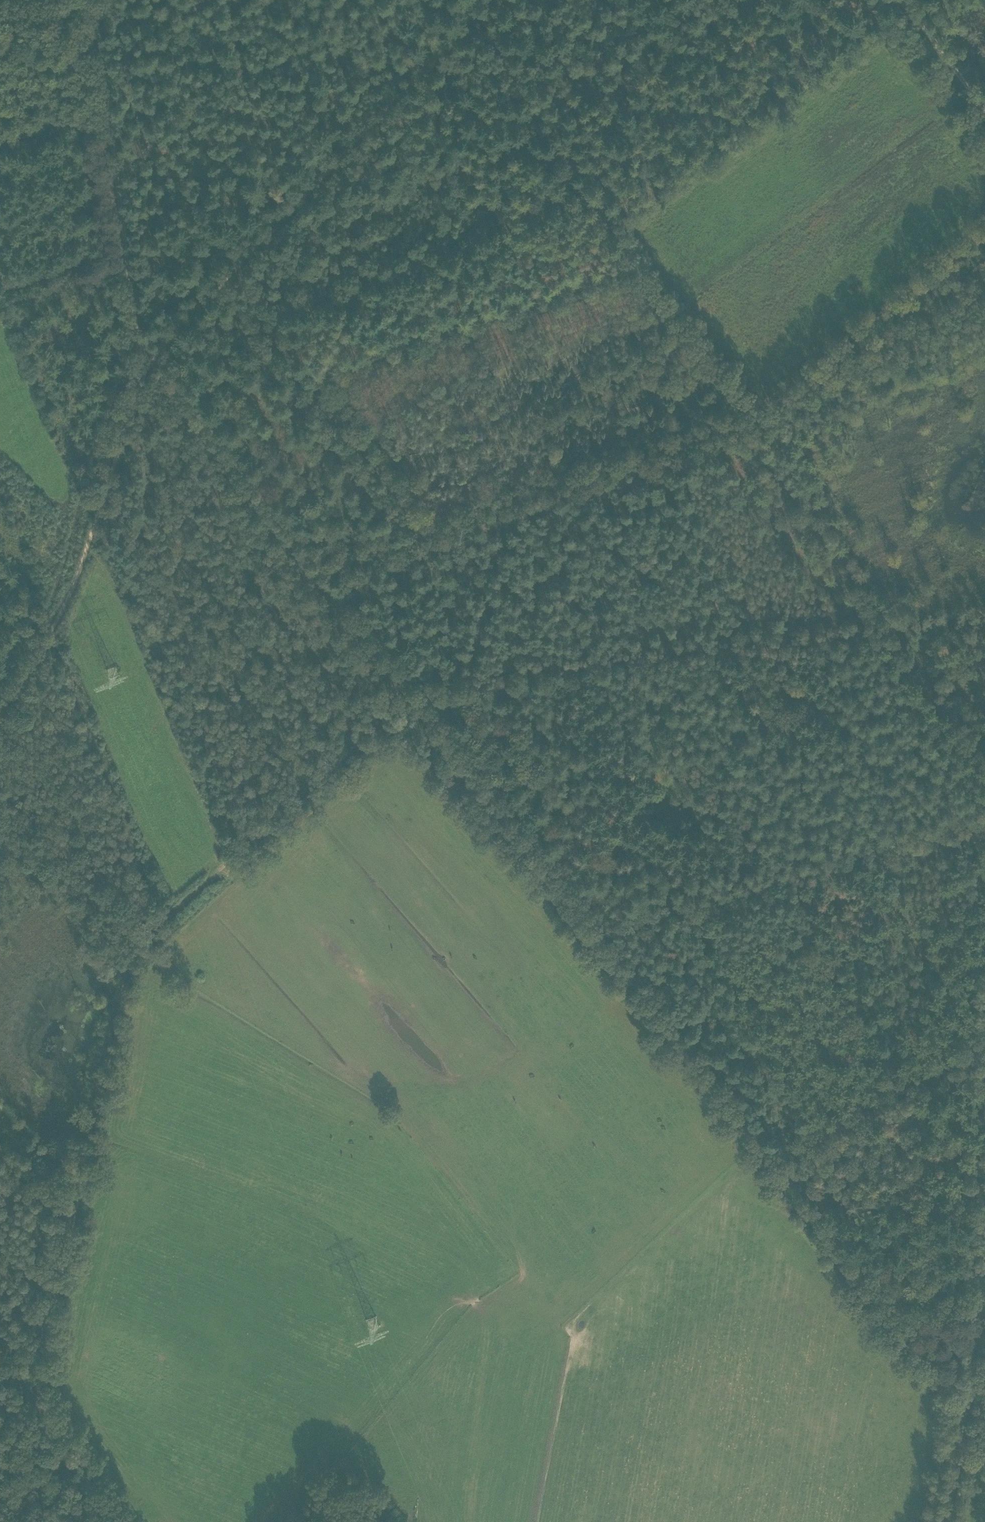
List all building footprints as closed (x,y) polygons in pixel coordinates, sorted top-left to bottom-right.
[(369,1326),(379,1324),(377,1316),(367,1318),(369,1326)]
